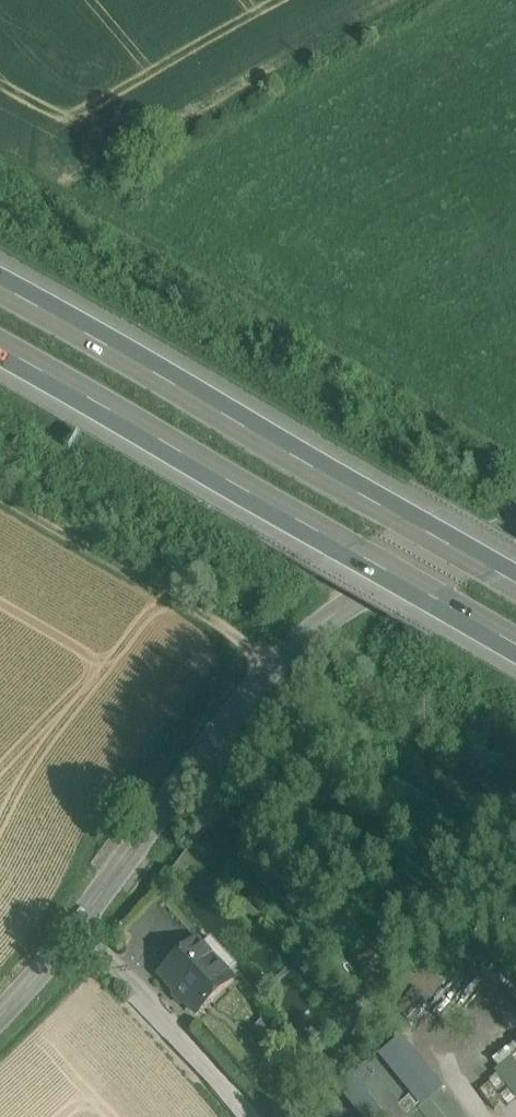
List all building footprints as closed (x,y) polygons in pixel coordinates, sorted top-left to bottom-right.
[(233,980),(198,942),(169,968),(179,980),(171,987),(196,1014),(233,980)] [(414,988),(395,1009),(406,1019),(425,997),(414,988)] [(501,1042),(513,1058),(486,1078),(505,1104),(515,1095),(515,1031),(501,1042)] [(351,1085),(347,1081),(332,1095),(350,1116),(377,1116),(400,1098),(371,1066),(351,1085)] [(416,1106),(421,1116),(462,1116),(450,1091),(416,1106)]
